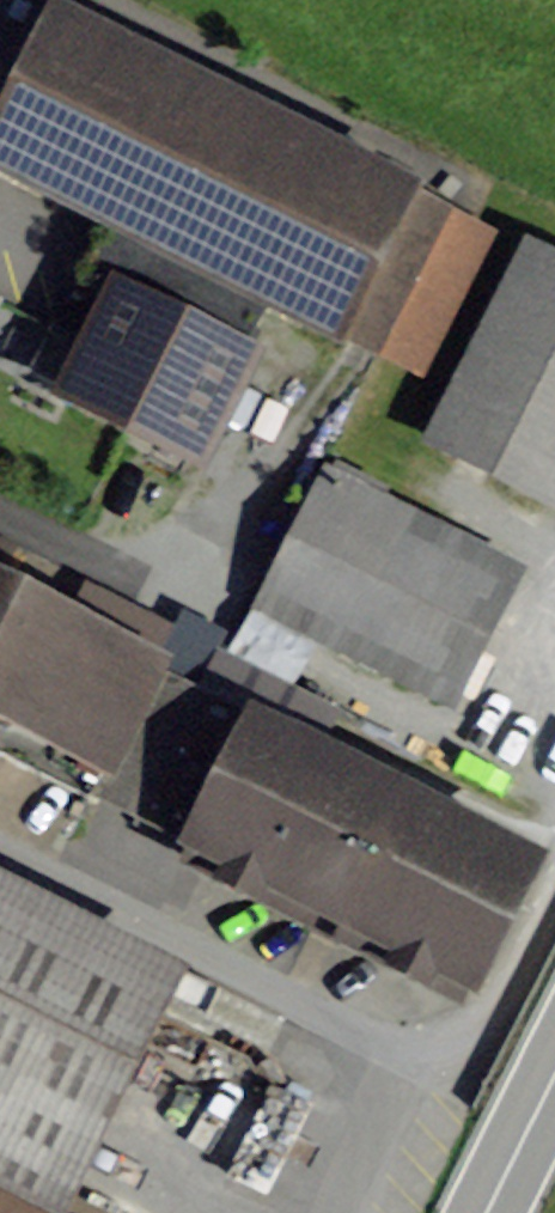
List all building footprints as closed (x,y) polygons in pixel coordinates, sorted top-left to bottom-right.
[(379,349),(444,219),(449,210),(54,11),(0,118),(0,172),(117,230),(91,284),(80,279),(79,281),(123,304),(76,391),(196,453),(195,449),(267,306),(375,357),(379,349)] [(486,239),(444,219),(379,349),(420,369),(486,239)] [(531,253),(434,445),(554,506),(554,265),(531,253)] [(445,691),(502,580),(368,512),(378,493),(340,474),(329,495),(310,485),(266,571),(286,581),(274,604),(445,691)] [(21,598),(0,640),(0,755),(89,799),(91,794),(143,819),(202,700),(151,674),(154,668),(149,666),(168,629),(87,589),(69,626),(37,610),(39,607),(21,598)] [(21,598),(8,591),(7,595),(0,591),(0,640),(21,598)] [(252,725),(202,700),(143,819),(191,845),(184,859),(315,925),(320,913),(344,925),(338,937),(458,997),(474,992),(536,869),(308,753),(327,717),(270,688),(252,725)] [(48,1196),(54,1186),(50,1184),(144,1002),(0,928),(0,1212),(39,1212),(48,1196)] [(39,1212),(83,1212),(48,1196),(39,1212)]
